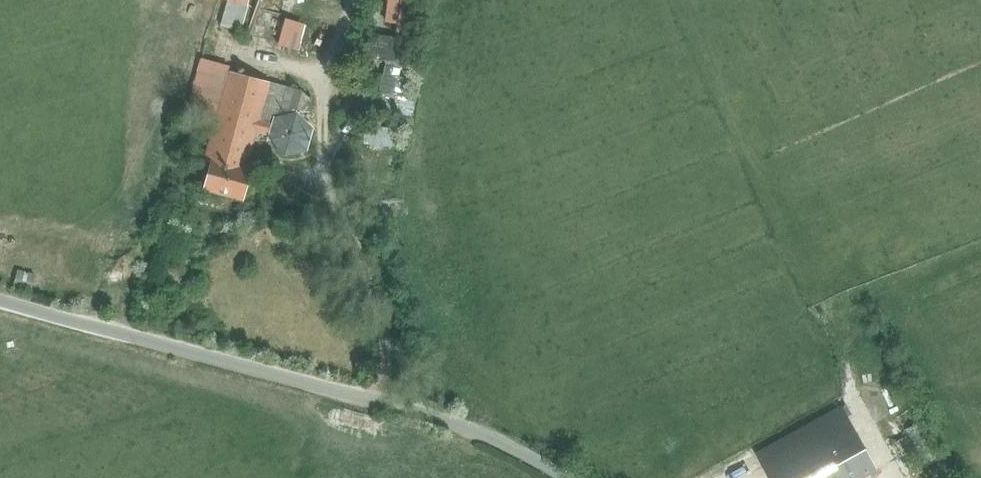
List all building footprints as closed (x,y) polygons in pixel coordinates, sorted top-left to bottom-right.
[(219,27),(240,32),(248,4),(247,4),(248,0),(226,0),(219,27)] [(388,21),(396,22),(395,31),(408,32),(412,0),(387,0),(384,20),(388,21)] [(395,75),(398,63),(407,64),(409,50),(393,48),(394,37),(376,34),(375,45),(360,43),(358,57),(384,61),(384,64),(381,76),(384,77),(378,107),(402,114),(409,79),(395,75)] [(269,81),(228,70),(229,65),(199,57),(185,112),(214,120),(204,161),(209,162),(202,189),(243,201),(253,166),(247,165),(256,130),(268,134),(266,141),(283,158),(308,151),(312,128),(295,111),(301,90),(286,85),(269,81)] [(356,142),(391,146),(394,128),(358,124),(356,142)] [(770,477),(860,477),(875,470),(840,407),(756,453),(770,477)] [(941,457),(923,420),(905,429),(923,466),(941,457)] [(889,439),(908,474),(922,467),(903,431),(889,439)]
